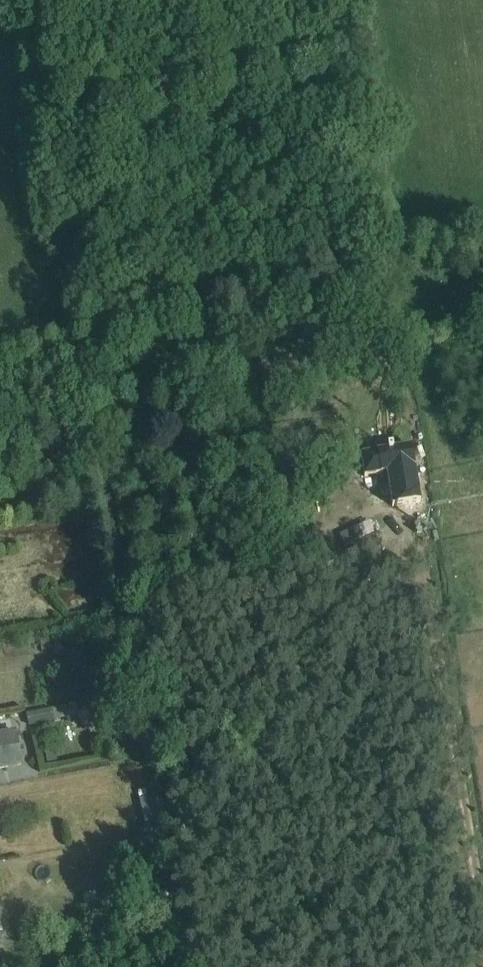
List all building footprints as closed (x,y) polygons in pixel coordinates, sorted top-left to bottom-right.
[(329,426),(325,447),(333,448),(337,428),(329,426)] [(389,451),(401,515),(424,511),(412,447),(389,451)] [(360,557),(380,548),(375,535),(354,545),(360,557)] [(50,642),(40,643),(42,653),(50,652),(60,661),(66,654),(58,645),(52,650),(50,642)] [(78,706),(52,711),(54,721),(80,716),(78,706)] [(28,728),(55,723),(54,721),(52,711),(26,716),(28,728)] [(22,769),(16,732),(0,734),(0,773),(22,769)] [(142,741),(146,757),(158,754),(154,739),(142,741)] [(146,831),(162,828),(160,822),(166,821),(161,797),(139,802),(146,831)] [(10,933),(3,901),(0,902),(0,935),(10,933)]
